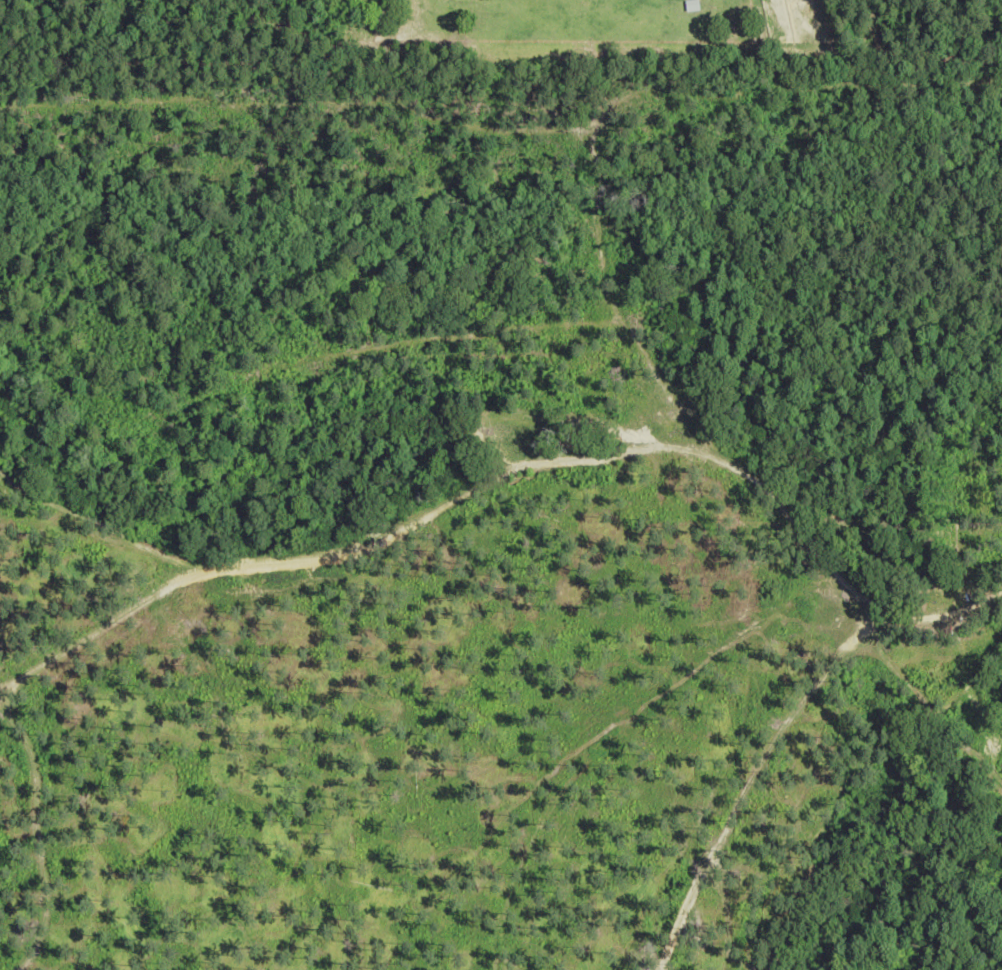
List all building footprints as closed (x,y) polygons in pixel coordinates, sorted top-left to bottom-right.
[(700,0),(697,0),(687,0),(688,11),(700,10),(700,0)]
